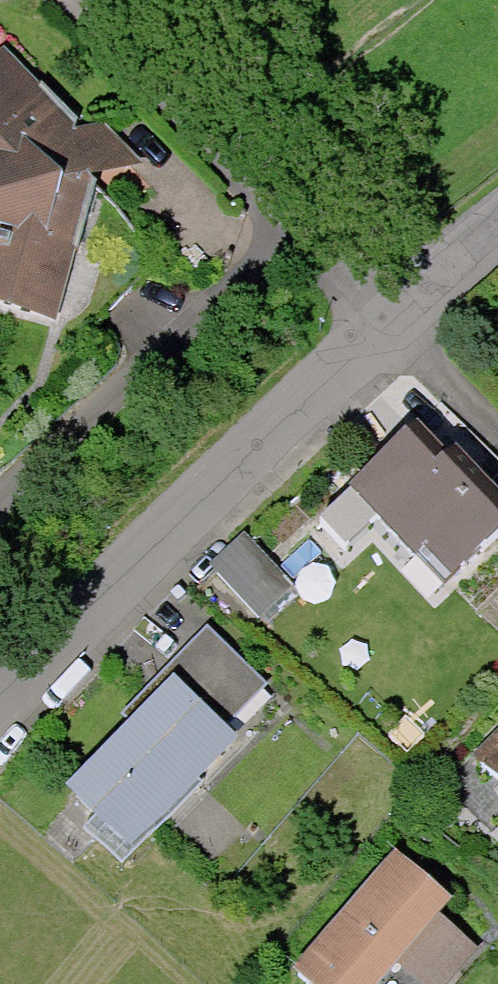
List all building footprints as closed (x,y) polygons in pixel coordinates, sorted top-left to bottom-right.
[(62,318),(100,172),(143,162),(108,123),(86,128),(11,48),(0,59),(0,303),(62,318)] [(309,523),(345,559),(382,524),(423,566),(430,559),(455,585),(497,544),(497,488),(463,451),(451,462),(419,429),(369,479),(362,472),(309,523)] [(248,531),(215,564),(266,616),(300,583),(248,531)] [(273,683),(214,626),(129,713),(140,725),(78,789),(137,847),(243,739),(230,726),(273,683)] [(481,759),(497,776),(497,742),(481,759)] [(301,972),(315,983),(390,983),(460,905),(404,856),(301,972)]
